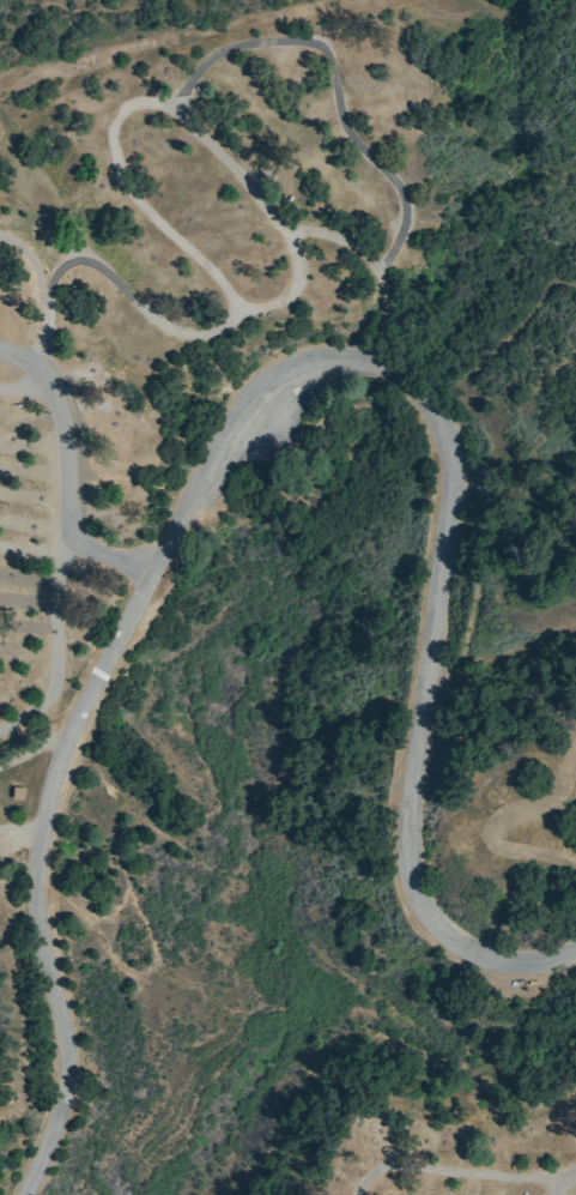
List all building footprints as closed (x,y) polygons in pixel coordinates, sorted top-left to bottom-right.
[(22,787),(11,786),(8,798),(19,799),(22,787)]
